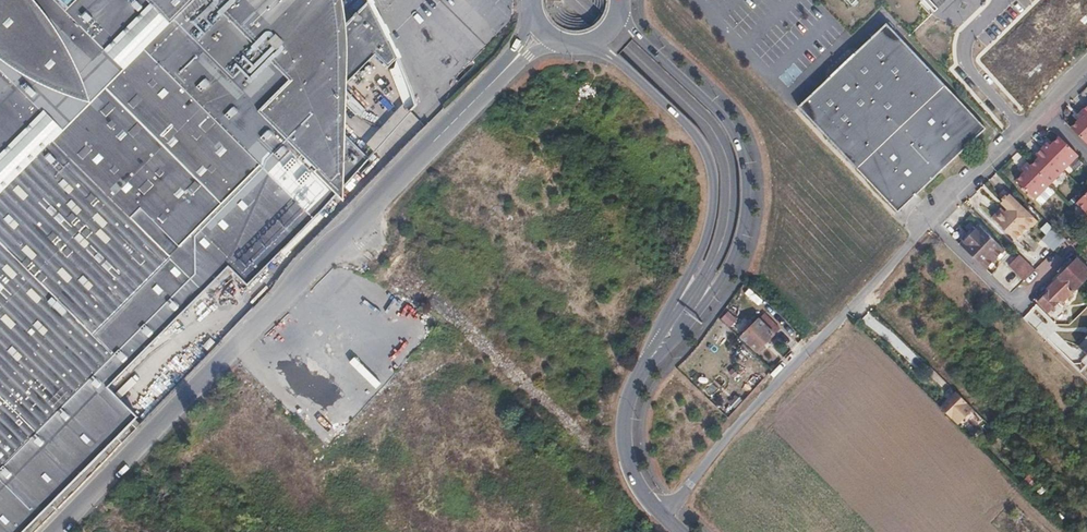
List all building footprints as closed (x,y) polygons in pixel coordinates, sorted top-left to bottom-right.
[(378,55),(391,68),(397,61),(401,57),(399,52),(398,52),(393,42),(389,33),(390,33),(388,27),(386,28),(383,22),(378,13),(373,4),(374,3),(373,0),(0,0),(0,531),(26,531),(118,440),(133,425),(139,419),(110,389),(230,268),(249,287),(371,160),(322,110),(338,94),(361,117),(368,110),(345,87),(378,55)] [(886,23),(799,107),(899,212),(955,159),(954,158),(966,145),(967,147),(987,129),(887,24),(886,23)] [(1023,99),(1060,54),(1028,28),(1008,52),(1007,51),(989,72),(1023,99)] [(403,91),(410,88),(407,79),(399,82),(403,91)] [(378,153),(398,125),(390,120),(400,107),(385,96),(381,102),(385,105),(374,121),(371,119),(357,138),(378,153)] [(1082,108),(1075,114),(1078,117),(1080,119),(1077,122),(1075,120),(1070,125),(1086,142),(1086,113),(1082,108)] [(1063,170),(1077,155),(1057,136),(1051,142),(1053,144),(1051,146),(1049,144),(1047,142),(1041,148),(1063,170)] [(955,159),(967,147),(966,145),(954,158),(955,159)] [(1063,170),(1041,148),(1035,154),(1037,156),(1040,158),(1036,162),(1034,159),(1029,165),(1049,184),(1063,170)] [(1035,198),(1049,184),(1029,165),(1026,162),(1020,168),(1023,170),(1025,172),(1023,175),(1021,173),(1015,178),(1035,198)] [(1079,198),(1076,201),(1086,211),(1086,190),(1079,198)] [(1039,221),(1011,194),(1003,202),(1011,209),(1008,212),(1007,211),(998,221),(1017,240),(1029,227),(1031,229),(1039,221)] [(998,221),(1007,211),(1003,208),(994,217),(998,221)] [(981,225),(962,244),(986,269),(1005,250),(981,225)] [(1025,280),(1036,269),(1020,254),(1010,265),(1025,280)] [(1062,303),(1086,278),(1086,268),(1077,258),(1047,288),(1049,290),(1038,302),(1048,311),(1050,310),(1053,313),(1056,309),(1053,307),(1053,306),(1059,300),(1062,303)] [(1029,308),(1022,319),(1045,334),(1048,330),(1038,324),(1043,317),(1029,308)] [(735,334),(744,324),(727,309),(719,319),(735,334)] [(782,326),(767,311),(758,320),(773,334),(782,326)] [(757,350),(773,334),(758,320),(745,333),(743,331),(740,334),(757,350)] [(945,403),(956,392),(951,387),(945,393),(936,401),(949,415),(953,411),(945,403)] [(953,411),(964,399),(956,392),(945,403),(953,411)] [(123,445),(138,430),(133,425),(118,440),(123,445)]
